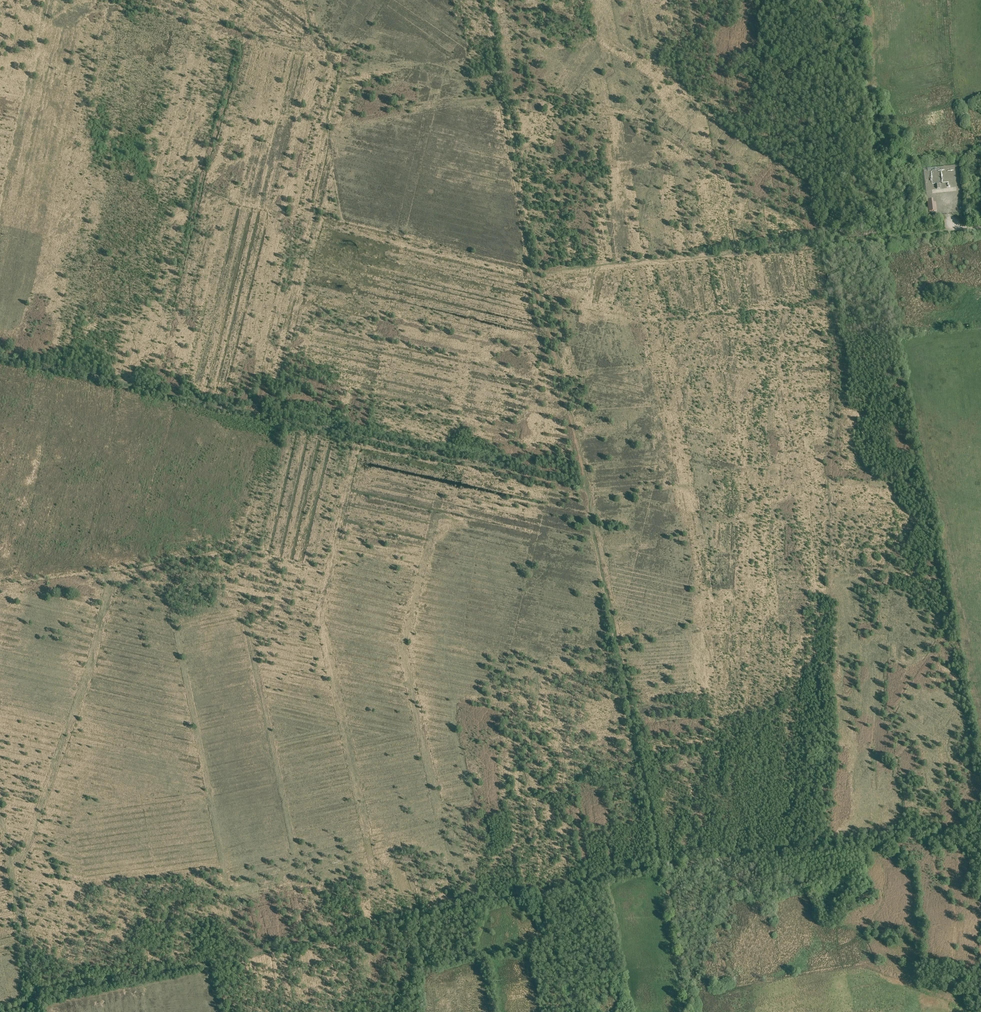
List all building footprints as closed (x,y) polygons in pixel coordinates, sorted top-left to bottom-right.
[(933,203),(933,200),(928,201),(929,212),(937,211),(936,203),(933,203)]
